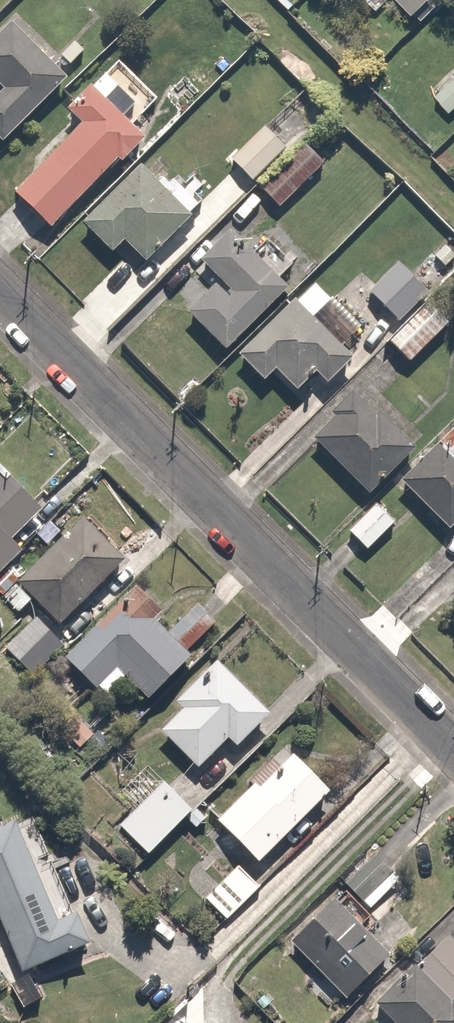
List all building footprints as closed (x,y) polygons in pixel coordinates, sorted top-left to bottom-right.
[(411,15),(424,0),(393,0),(411,15)] [(15,26),(0,40),(0,83),(7,90),(0,97),(0,139),(6,145),(70,82),(15,26)] [(150,140),(95,87),(71,111),(86,126),(20,194),(55,229),(122,161),(126,165),(150,140)] [(262,125),(229,159),(249,178),(282,145),(262,125)] [(297,141),(254,184),(277,207),(320,163),(297,141)] [(150,264),(196,219),(145,167),(86,224),(115,253),(128,241),(150,264)] [(291,291),(233,234),(206,261),(238,294),(231,300),(218,287),(191,313),(230,352),(291,291)] [(393,265),(365,292),(393,320),(421,293),(393,265)] [(420,300),(383,339),(406,360),(443,321),(420,300)] [(330,385),(355,360),(299,302),(242,357),(267,383),(279,372),(300,394),(320,374),(330,385)] [(374,497),(422,451),(384,412),(378,417),(356,393),(335,414),(340,419),(318,440),(374,497)] [(402,482),(452,531),(453,529),(453,453),(443,442),(402,482)] [(34,495),(0,462),(0,530),(34,495)] [(371,500),(341,533),(360,551),(391,518),(371,500)] [(81,514),(18,577),(6,565),(0,571),(0,592),(18,610),(35,594),(67,625),(129,563),(81,514)] [(154,604),(135,586),(66,658),(106,697),(127,676),(145,694),(190,648),(149,609),(154,604)] [(66,642),(34,611),(0,646),(32,677),(66,642)] [(267,713),(209,657),(174,694),(184,704),(160,729),(195,763),(223,733),(236,745),(267,713)] [(330,784),(292,745),(218,817),(256,857),(330,784)] [(192,809),(149,764),(124,789),(139,805),(120,823),(147,852),(192,809)] [(0,824),(0,912),(24,966),(87,938),(75,910),(60,916),(16,817),(0,824)] [(265,882),(236,857),(202,898),(230,922),(265,882)] [(313,961),(301,975),(311,983),(322,969),(349,991),(389,943),(330,894),(290,942),(313,961)] [(443,906),(408,945),(418,954),(373,1004),(394,1022),(453,1022),(453,915),(443,906)]
